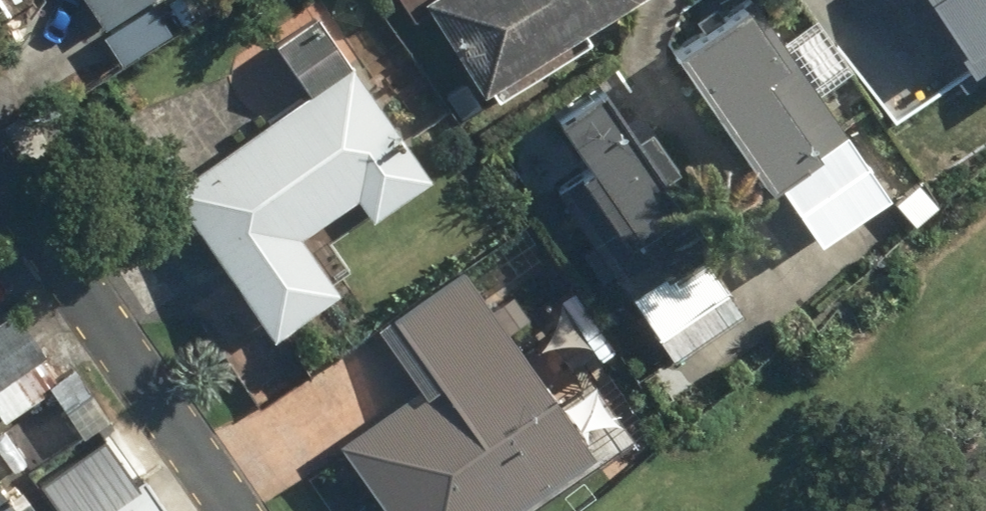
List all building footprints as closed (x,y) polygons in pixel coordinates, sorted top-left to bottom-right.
[(93,35),(147,0),(70,0),(93,35)] [(625,0),(412,0),(470,95),(625,0)] [(754,0),(734,0),(672,39),(771,193),(846,144),(754,0)] [(979,83),(985,78),(985,0),(920,0),(979,83)] [(436,179),(328,25),(283,56),(314,100),(175,197),(278,344),(346,296),(306,239),(356,204),(370,224),(436,179)] [(711,247),(594,88),(516,145),(633,304),(711,247)] [(488,261),(391,331),(432,387),(344,451),(388,510),(496,510),(611,429),(488,261)] [(36,502),(70,475),(58,459),(110,417),(66,360),(56,368),(48,358),(55,353),(14,302),(0,313),(0,425),(13,441),(0,452),(0,510),(43,510),(36,502)] [(140,474),(98,510),(172,510),(140,474)]
